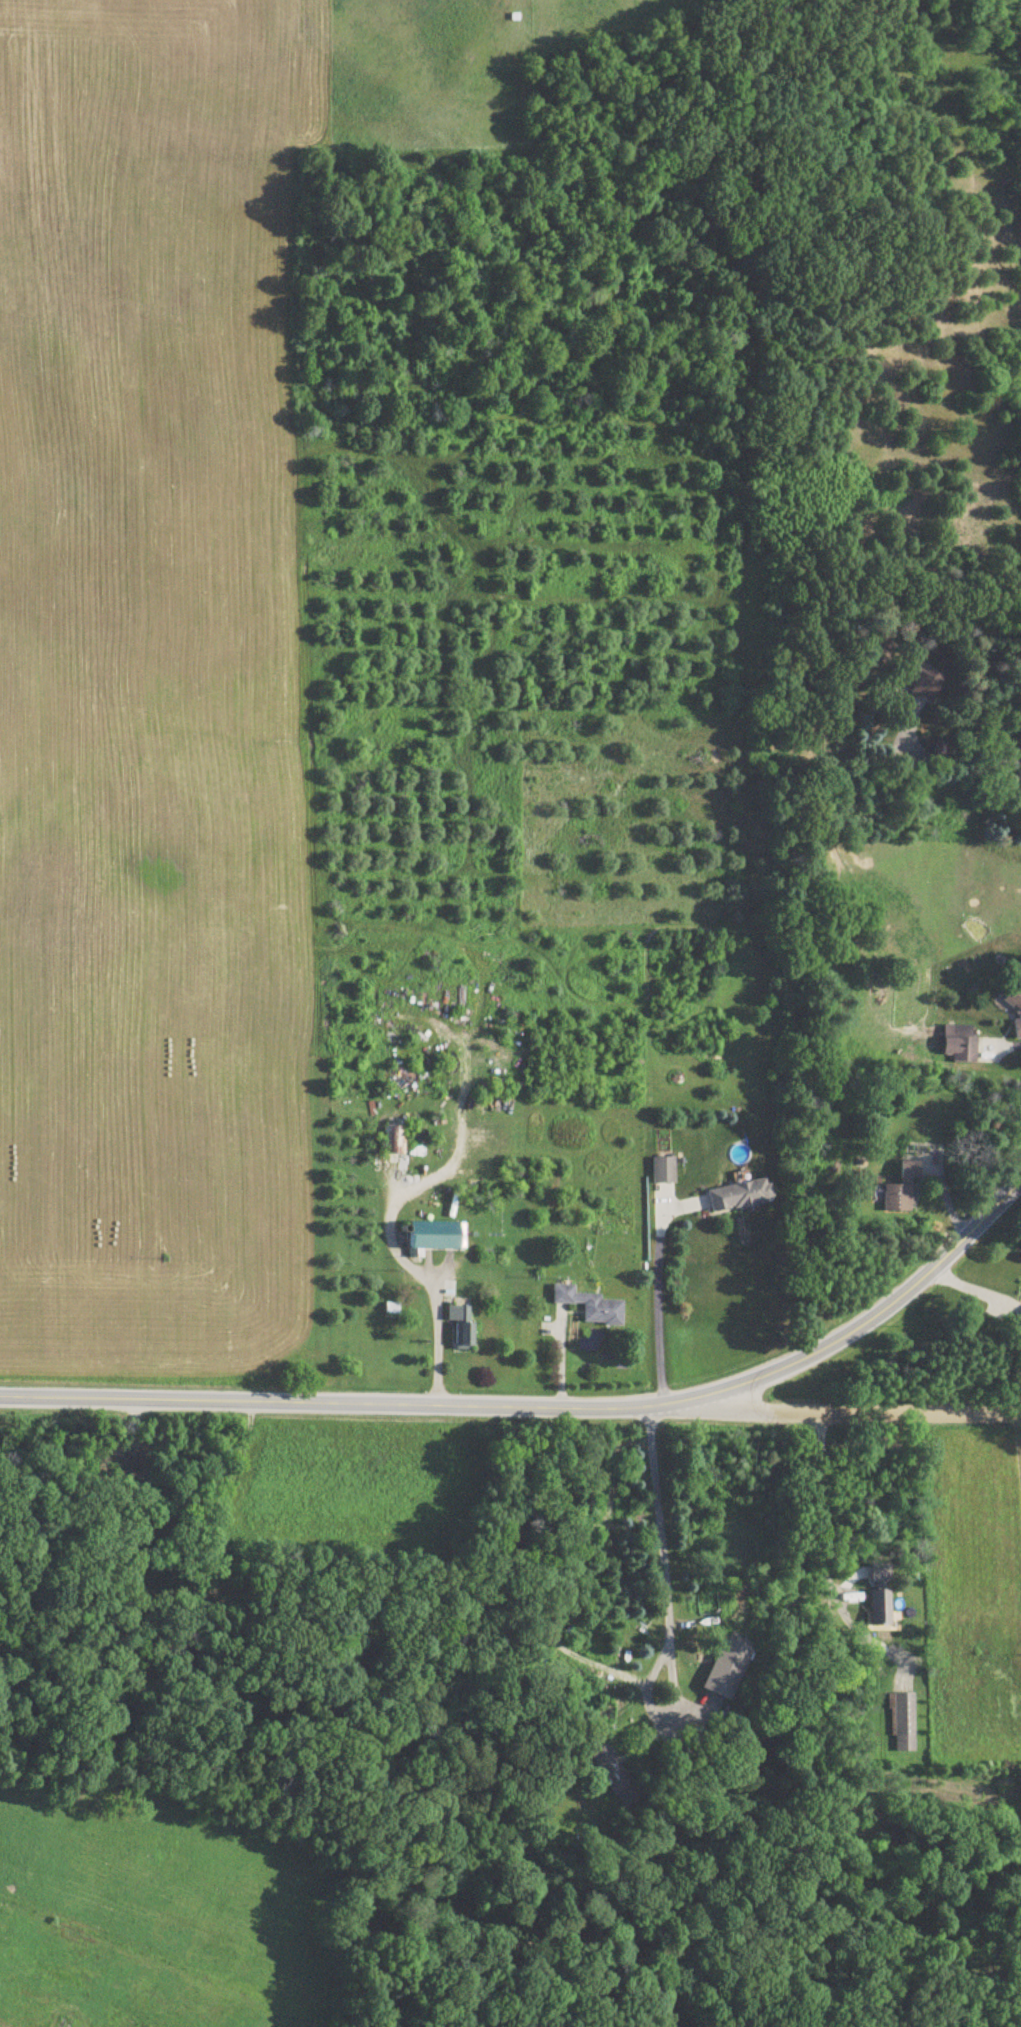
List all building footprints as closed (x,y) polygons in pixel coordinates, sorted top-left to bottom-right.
[(906,691),(935,703),(946,674),(917,662),(906,691)] [(997,988),(999,1010),(1015,1008),(1017,1039),(1020,1039),(1020,986),(997,988)] [(945,1061),(975,1061),(975,1027),(945,1027),(945,1061)] [(383,1154),(406,1155),(407,1128),(384,1126),(383,1154)] [(675,1184),(675,1158),(654,1158),(654,1184),(675,1184)] [(885,1186),(884,1214),(916,1214),(917,1162),(902,1162),(902,1186),(885,1186)] [(712,1214),(774,1203),(769,1179),(708,1191),(712,1214)] [(464,1222),(409,1222),(409,1250),(464,1250),(464,1222)] [(553,1304),(584,1305),(584,1325),(623,1326),(623,1302),(601,1301),(601,1295),(575,1295),(575,1286),(554,1286),(553,1304)] [(456,1352),(473,1352),(473,1307),(456,1307),(456,1352)] [(892,1629),(892,1591),(871,1591),(871,1629),(892,1629)] [(750,1648),(724,1639),(705,1692),(731,1702),(750,1648)] [(893,1753),(914,1753),(914,1695),(893,1695),(893,1753)] [(617,1799),(634,1789),(606,1746),(590,1756),(617,1799)]
